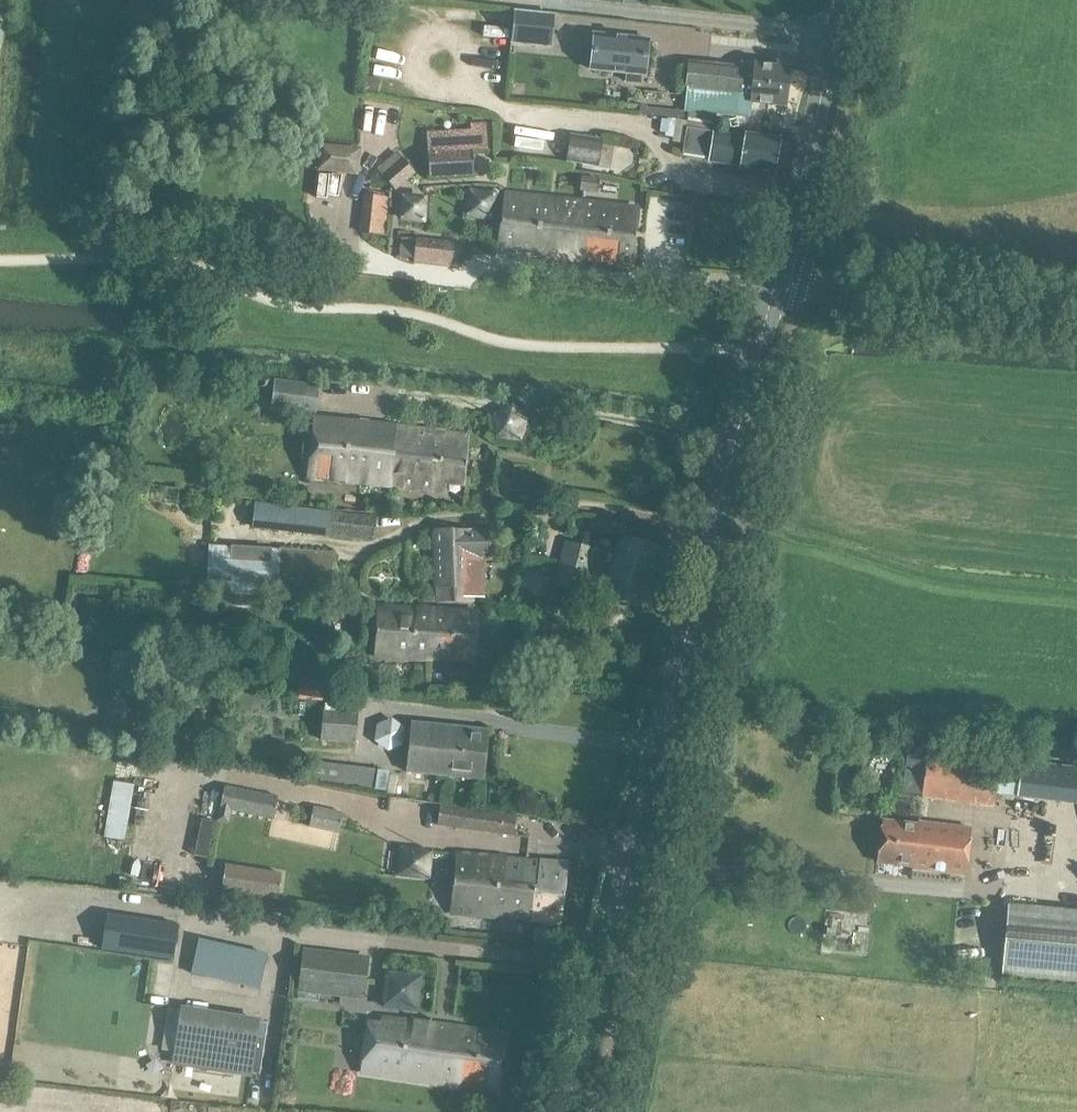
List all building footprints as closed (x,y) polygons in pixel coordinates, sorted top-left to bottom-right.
[(515,16),(511,46),(549,51),(552,20),(515,16)] [(594,33),(590,70),(628,73),(627,82),(640,83),(641,75),(646,75),(649,39),(594,33)] [(696,63),(690,67),(686,109),(751,116),(752,101),(786,105),(790,67),(742,62),(741,67),(696,63)] [(368,77),(365,91),(379,93),(381,79),(368,77)] [(628,110),(640,112),(641,104),(628,103),(628,110)] [(427,133),(430,178),(474,175),(473,151),(488,150),(487,125),(474,126),(474,130),(427,133)] [(746,138),(714,133),(710,161),(742,166),(741,171),(775,176),(781,138),(747,133),(746,138)] [(570,134),(569,138),(566,162),(598,167),(604,139),(570,134)] [(317,171),(359,175),(362,147),(319,143),(317,171)] [(395,192),(416,173),(397,151),(376,170),(395,192)] [(583,178),(582,191),(602,193),(603,180),(583,178)] [(500,250),(577,259),(583,202),(507,193),(505,216),(501,215),(500,222),(504,223),(500,250)] [(364,194),(360,233),(385,236),(389,197),(364,194)] [(636,208),(583,202),(577,259),(630,262),(636,208)] [(455,242),(416,238),(401,237),(399,257),(414,259),(413,264),(453,268),(455,242)] [(262,378),(260,388),(268,389),(269,379),(262,378)] [(274,383),(272,408),(316,412),(318,387),(274,383)] [(309,477),(392,487),(399,428),(316,418),(309,477)] [(472,437),(399,428),(392,487),(446,493),(448,479),(466,481),(472,437)] [(88,456),(89,448),(82,443),(75,446),(74,455),(81,459),(88,456)] [(400,505),(396,502),(392,501),(390,514),(403,515),(402,510),(400,505)] [(491,530),(438,531),(439,599),(484,598),(483,558),(491,558),(491,530)] [(661,547),(624,537),(608,597),(645,607),(661,547)] [(593,548),(569,541),(558,584),(587,592),(596,561),(590,560),(593,548)] [(208,593),(276,597),(278,551),(210,547),(208,593)] [(298,552),(278,551),(276,597),(295,598),(298,552)] [(298,552),(295,598),(329,599),(331,553),(298,552)] [(14,599),(0,596),(0,617),(11,619),(14,599)] [(375,657),(430,660),(433,610),(378,607),(375,657)] [(478,613),(433,610),(430,660),(475,663),(478,613)] [(300,678),(298,699),(324,701),(326,680),(300,678)] [(359,712),(324,710),(322,740),(357,742),(359,712)] [(485,780),(490,730),(413,723),(408,772),(485,780)] [(923,795),(923,797),(951,800),(995,805),(996,800),(996,794),(997,790),(1000,766),(927,758),(927,761),(923,795)] [(1016,796),(1051,800),(1076,803),(1076,769),(1020,762),(1019,769),(1016,792),(1016,796)] [(136,771),(116,768),(104,838),(125,841),(136,771)] [(398,777),(390,775),(387,792),(395,794),(398,777)] [(229,808),(276,816),(279,796),(217,785),(213,812),(228,815),(229,808)] [(454,828),(456,808),(440,805),(434,805),(431,825),(454,828)] [(467,830),(469,810),(457,808),(454,829),(467,830)] [(310,810),(307,828),(340,832),(342,814),(310,810)] [(500,834),(503,814),(489,812),(486,833),(500,834)] [(504,814),(501,834),(515,836),(517,817),(504,814)] [(194,855),(207,858),(215,822),(202,819),(194,855)] [(919,826),(883,822),(878,863),(914,867),(914,870),(967,876),(972,830),(919,824),(919,826)] [(458,852),(452,911),(476,914),(561,923),(568,863),(530,859),(458,852)] [(278,899),(282,874),(225,866),(221,890),(278,899)] [(1001,979),(1076,986),(1076,910),(1008,904),(1001,979)] [(101,948),(174,959),(179,924),(107,913),(101,948)] [(199,940),(192,973),(260,987),(267,954),(199,940)] [(303,948),(297,992),(364,1000),(370,956),(303,948)] [(252,1073),(260,1021),(182,1009),(174,1061),(252,1073)] [(383,1017),(382,1024),(369,1022),(362,1072),(498,1093),(506,1035),(383,1017)]
